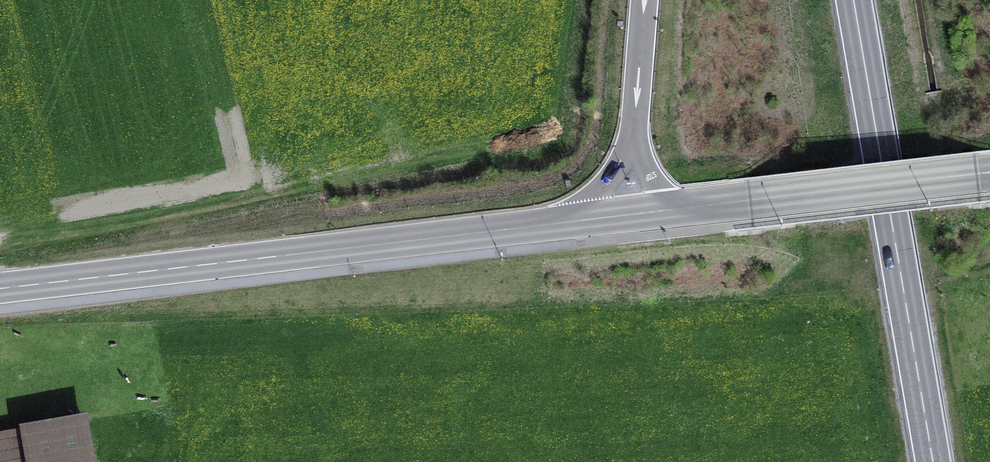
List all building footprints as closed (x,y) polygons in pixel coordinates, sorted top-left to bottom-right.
[(84,421),(0,435),(0,461),(91,461),(84,421)]
